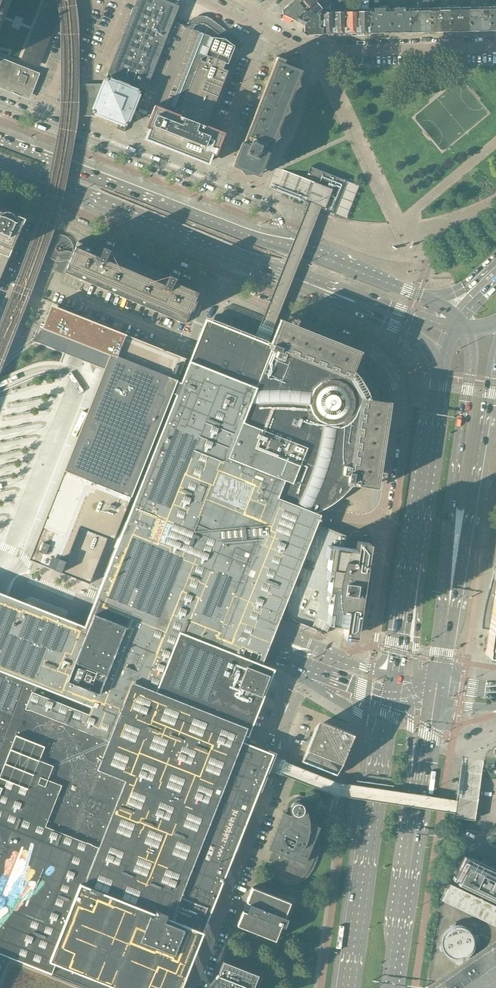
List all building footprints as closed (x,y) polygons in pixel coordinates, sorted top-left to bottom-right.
[(31,64),(36,66),(59,5),(46,0),(44,0),(21,60),(31,64)] [(134,7),(111,65),(110,65),(107,75),(107,76),(108,74),(112,76),(146,90),(165,41),(172,23),(173,23),(180,6),(165,0),(136,0),(133,7),(134,7)] [(283,15),(294,20),(308,8),(301,0),(294,0),(282,11),(283,15)] [(488,7),(488,0),(479,0),(479,7),(479,31),(489,31),(488,7)] [(304,25),(319,11),(323,8),(316,1),(308,8),(294,20),(304,25)] [(384,7),(378,7),(373,7),(373,11),(368,11),(368,12),(369,34),(370,34),(389,33),(388,10),(384,11),(384,7)] [(404,7),(399,7),(393,7),(393,10),(388,10),(389,33),(409,33),(408,10),(404,10),(404,7)] [(469,32),(468,7),(449,8),(449,32),(469,32)] [(479,31),(479,7),(468,7),(469,32),(479,31)] [(419,33),(419,8),(408,8),(408,10),(409,33),(419,33)] [(429,32),(429,8),(419,8),(419,33),(429,32)] [(439,32),(439,8),(429,8),(429,32),(439,32)] [(449,32),(449,8),(439,8),(439,32),(449,32)] [(322,35),(321,14),(319,11),(304,25),(304,32),(307,35),(322,35)] [(325,14),(321,14),(322,35),(322,36),(333,36),(333,12),(325,13),(325,14)] [(345,12),(333,12),(333,36),(345,36),(345,12)] [(357,12),(345,12),(345,36),(357,36),(357,12)] [(368,12),(357,12),(357,36),(370,35),(370,34),(369,34),(368,12)] [(206,125),(233,58),(231,57),(235,47),(224,39),(212,37),(210,36),(195,30),(176,22),(168,42),(165,41),(146,90),(142,100),(137,113),(150,118),(146,128),(149,129),(145,139),(209,164),(213,154),(216,156),(225,133),(206,125)] [(277,63),(274,71),(245,144),(242,143),(236,157),(232,167),(240,170),(244,175),(251,174),(259,177),(265,161),(262,160),(267,148),(270,149),(273,142),(278,137),(277,130),(282,118),(288,111),(287,105),(293,90),(298,86),(298,79),(301,71),(296,70),(296,66),(285,61),(285,60),(275,56),(273,61),(277,63)] [(0,59),(0,83),(6,85),(14,64),(0,59)] [(38,74),(14,64),(6,85),(30,95),(38,74)] [(140,92),(129,87),(130,85),(118,80),(117,82),(106,78),(103,84),(85,84),(85,115),(99,115),(119,123),(116,129),(124,132),(126,126),(132,111),(137,113),(142,100),(137,99),(140,92)] [(299,176),(291,196),(294,197),(305,201),(305,202),(308,204),(320,208),(332,213),(345,218),(358,187),(344,181),(310,168),(305,179),(299,176)] [(25,219),(17,216),(19,212),(5,206),(3,210),(0,208),(0,278),(25,219)] [(102,251),(79,242),(78,241),(74,249),(73,249),(70,254),(68,259),(70,259),(64,273),(185,324),(190,311),(192,311),(193,308),(191,308),(198,292),(174,282),(176,278),(169,275),(167,280),(108,254),(110,250),(103,247),(102,251)] [(175,386),(187,355),(125,330),(121,329),(51,301),(50,304),(50,305),(41,333),(39,333),(35,342),(34,345),(75,361),(103,373),(28,563),(90,585),(92,579),(96,569),(109,533),(115,535),(170,398),(175,386)] [(269,767),(270,763),(273,757),(274,753),(246,743),(250,735),(276,668),(264,663),(269,650),(275,634),(276,632),(281,620),(285,607),(290,595),(295,583),(299,570),(305,556),(310,544),(315,531),(320,517),(321,514),(320,514),(321,513),(324,511),(331,507),(334,505),(337,504),(340,502),(343,499),(346,497),(349,495),(351,491),(354,488),(357,486),(378,488),(385,438),(390,402),(364,398),(364,400),(360,391),(361,390),(362,390),(363,389),(364,388),(364,387),(364,386),(364,385),(363,384),(363,383),(362,383),(361,382),(360,382),(359,382),(358,382),(357,383),(356,383),(353,379),(352,377),(353,376),(352,375),(361,352),(279,319),(268,342),(266,341),(260,338),(254,336),(207,318),(194,352),(189,365),(184,378),(179,391),(174,404),(169,417),(164,429),(159,442),(154,456),(149,469),(144,481),(139,494),(134,507),(129,521),(120,544),(114,558),(104,584),(100,595),(99,597),(88,627),(80,624),(78,623),(66,618),(52,613),(39,608),(13,598),(11,597),(0,593),(0,987),(89,987),(91,987),(184,987),(203,936),(214,909),(229,871),(233,860),(238,848),(248,820),(255,802),(262,785),(267,770),(269,767)] [(6,409),(10,398),(0,394),(0,407),(6,409)] [(319,525),(289,601),(288,602),(288,604),(288,605),(288,606),(288,608),(288,609),(288,611),(289,612),(289,614),(290,616),(291,617),(292,618),(293,619),(294,619),(295,620),(296,621),(297,621),(326,633),(327,632),(325,632),(329,623),(344,625),(343,633),(355,635),(359,605),(367,606),(368,599),(369,592),(370,584),(371,541),(371,539),(370,537),(369,535),(367,533),(365,531),(363,530),(361,530),(358,530),(356,530),(354,531),(352,533),(350,534),(349,537),(319,525)] [(485,604),(485,606),(484,611),(483,613),(482,618),(482,623),(490,624),(485,654),(495,656),(495,562),(485,604)] [(318,720),(315,727),(302,762),(337,776),(353,734),(318,720)] [(296,798),(295,798),(295,802),(294,802),(293,803),(292,803),(292,804),(291,805),(291,806),(291,807),(291,808),(287,809),(287,811),(287,813),(282,811),(268,848),(274,850),(273,851),(273,852),(272,854),(272,855),(272,856),(271,857),(271,858),(271,860),(271,861),(271,863),(271,864),(271,865),(271,866),(272,868),(272,869),(273,871),(274,872),(275,873),(276,874),(277,875),(278,877),(280,878),(281,879),(283,880),(286,880),(287,881),(289,881),(290,881),(292,881),(294,881),(295,881),(297,880),(299,879),(301,878),(303,877),(304,876),(306,874),(307,873),(308,872),(308,870),(309,869),(311,866),(311,865),(313,861),(314,860),(314,858),(315,856),(315,853),(316,850),(317,847),(317,845),(317,842),(317,839),(317,836),(317,833),(317,831),(319,826),(319,825),(315,824),(314,820),(313,818),(312,814),(311,812),(309,809),(308,806),(306,803),(305,801),(304,800),(303,800),(302,799),(300,798),(299,798),(298,798),(296,798)] [(470,856),(469,858),(464,855),(454,876),(453,877),(459,879),(458,883),(495,901),(495,868),(470,856)] [(450,884),(442,901),(495,926),(495,906),(450,884)] [(290,902),(252,887),(246,902),(245,901),(242,910),(243,910),(237,925),(275,940),(281,925),(285,927),(288,918),(284,917),(290,902)] [(444,955),(445,956),(459,968),(457,969),(429,987),(492,987),(495,986),(495,943),(471,960),(469,957),(471,955),(473,952),(474,949),(475,946),(475,943),(475,940),(474,936),(473,934),(471,931),(469,929),(467,928),(465,927),(463,926),(461,925),(459,925),(457,925),(454,925),(452,926),(450,926),(448,928),(446,929),(444,930),(443,932),(442,934),(441,936),(440,938),(440,941),(439,942),(440,944),(440,946),(440,948),(441,950),(442,952),(443,953),(444,955)] [(215,977),(209,984),(214,986),(213,987),(212,987),(254,987),(253,987),(258,974),(223,960),(218,972),(219,972),(219,974),(218,974),(215,977)]
